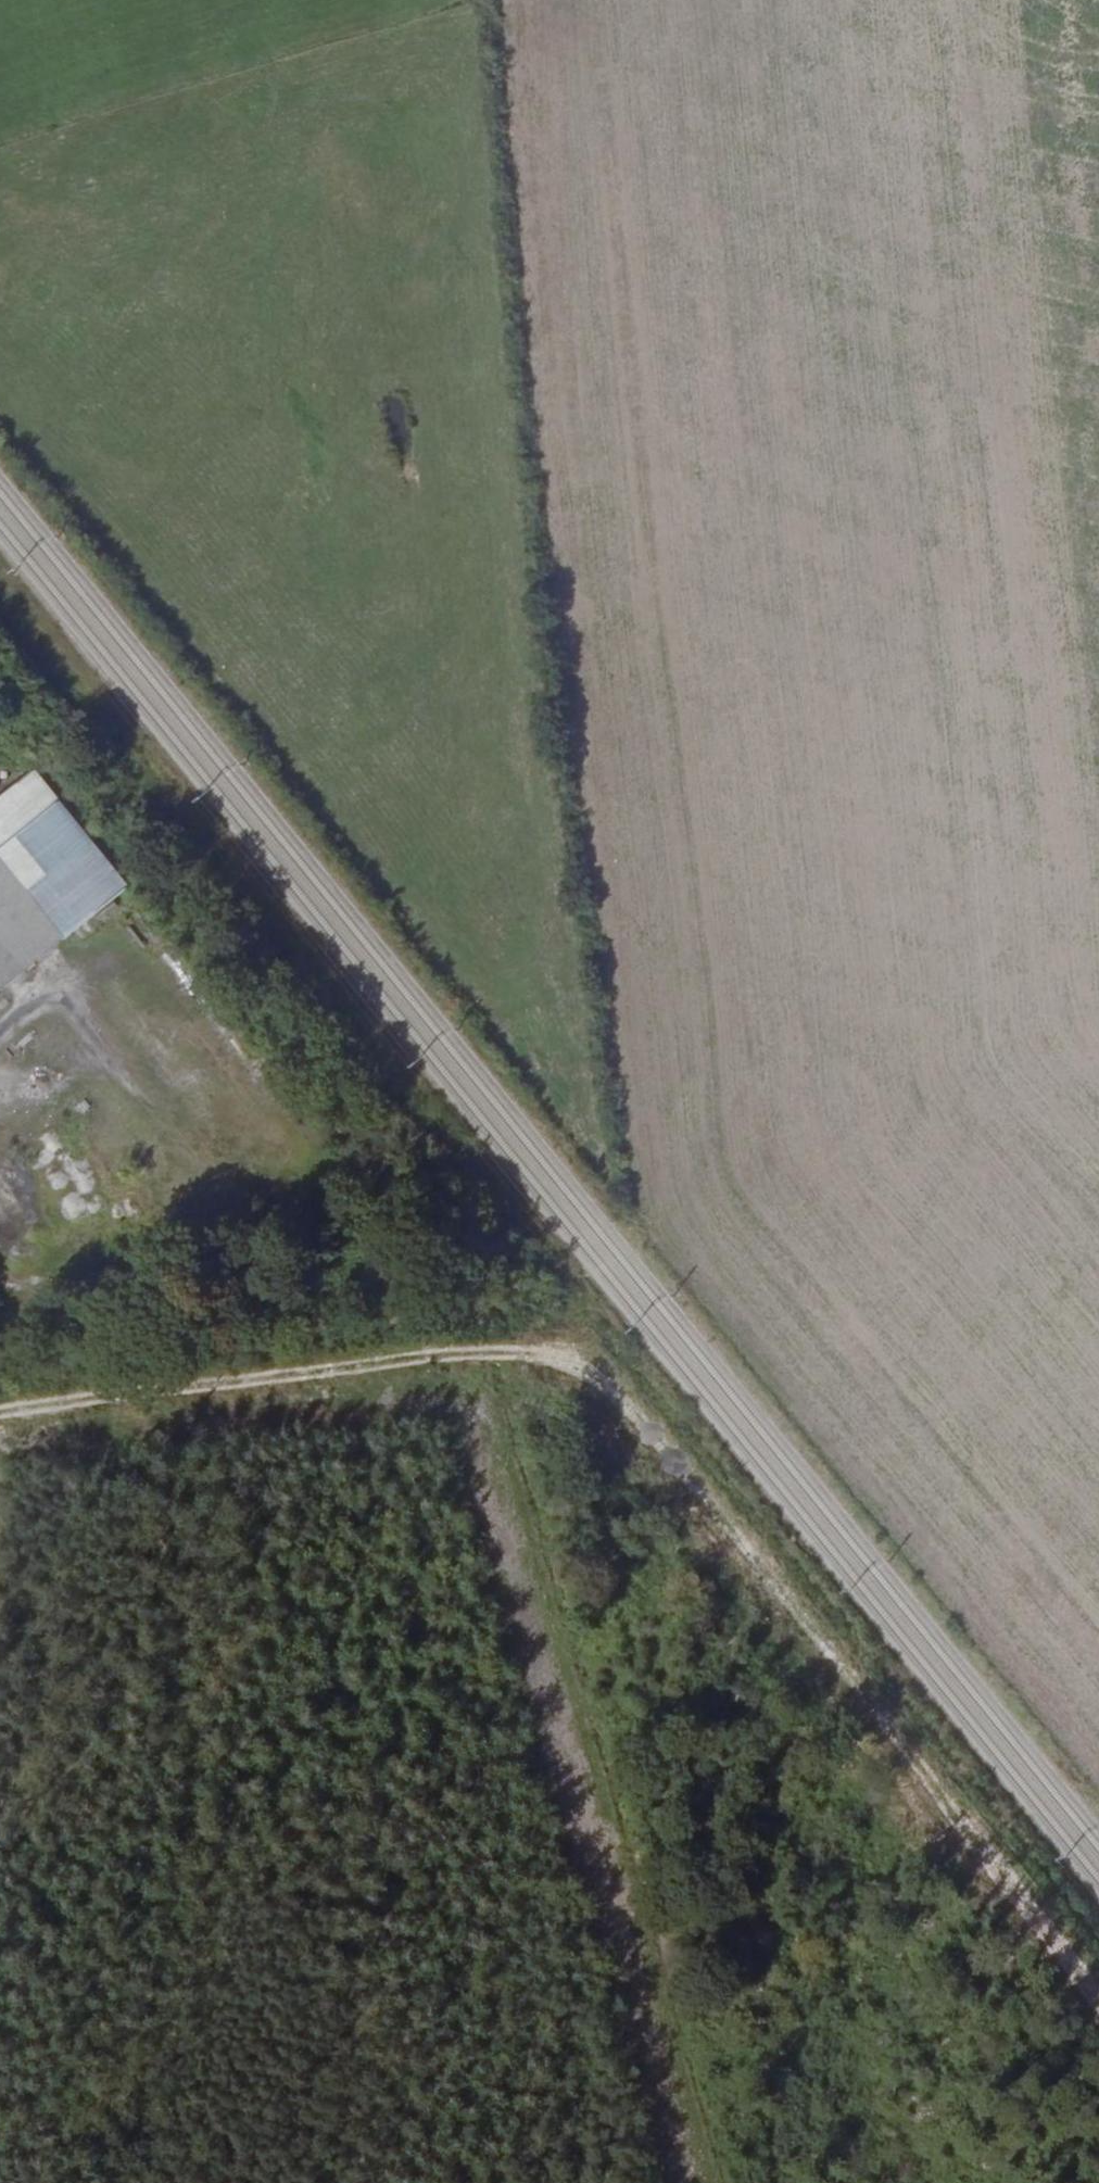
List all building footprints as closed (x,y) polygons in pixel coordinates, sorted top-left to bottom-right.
[(98,915),(130,890),(61,802),(0,849),(0,994),(98,915)]
